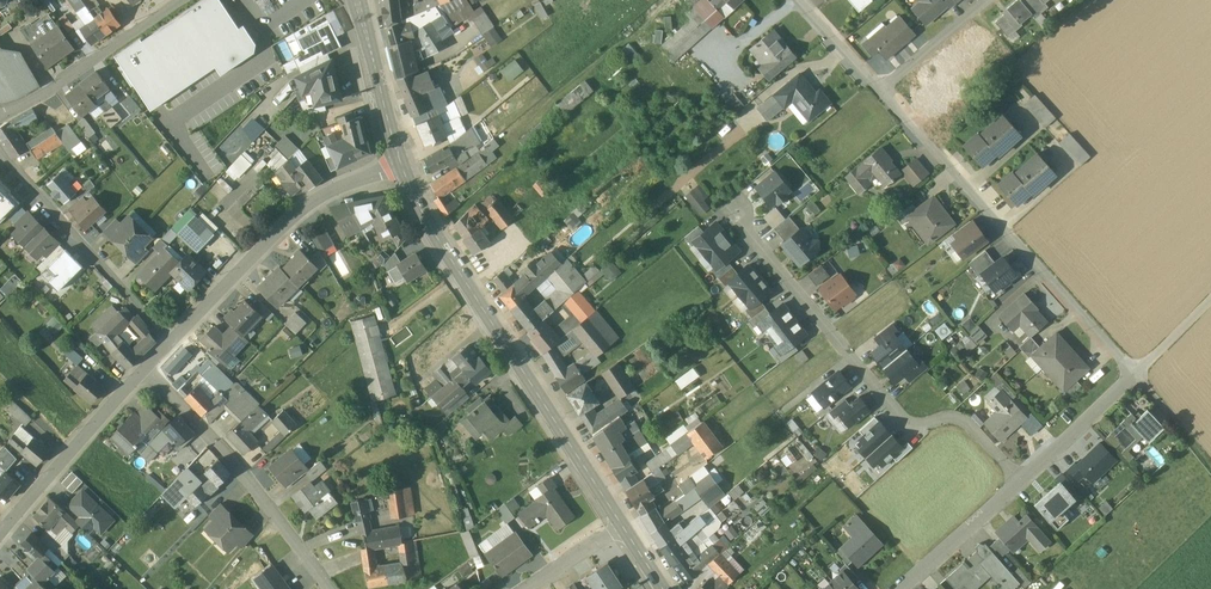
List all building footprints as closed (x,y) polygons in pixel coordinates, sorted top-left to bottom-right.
[(71,4),(76,12),(85,6),(81,0),(77,0),(75,2),(71,4)] [(85,6),(90,11),(94,8),(95,8),(100,5),(96,0),(93,0),(85,6)] [(151,109),(216,65),(222,73),(254,53),(256,44),(243,25),(238,28),(218,0),(204,0),(143,43),(141,40),(116,56),(122,66),(119,68),(131,86),(134,84),(151,109)] [(400,5),(401,21),(435,6),(442,4),(440,0),(399,0),(400,5)] [(435,6),(441,15),(442,14),(451,28),(470,17),(472,20),(479,16),(472,4),(470,0),(450,0),(442,4),(435,6)] [(711,2),(717,10),(728,0),(713,0),(711,2)] [(858,12),(868,3),(872,0),(848,0),(858,12)] [(918,4),(911,10),(925,27),(948,7),(942,0),(915,0),(918,4)] [(1006,8),(1008,10),(994,22),(1007,37),(1021,25),(1020,24),(1031,15),(1032,14),(1020,0),(1016,0),(1006,8)] [(1030,0),(1020,0),(1032,14),(1031,15),(1034,18),(1041,13),(1030,0)] [(1041,0),(1030,0),(1041,13),(1048,7),(1044,3),(1043,3),(1041,0)] [(542,1),(534,5),(541,18),(548,15),(542,1)] [(400,5),(383,7),(385,28),(401,21),(400,5)] [(85,6),(76,12),(81,18),(85,15),(90,22),(95,19),(90,11),(85,6)] [(118,14),(112,6),(109,8),(115,17),(118,14)] [(435,6),(401,21),(402,25),(410,23),(413,32),(415,31),(430,21),(431,22),(441,15),(435,6)] [(94,8),(90,11),(95,19),(99,15),(95,8),(94,8)] [(99,15),(95,19),(106,34),(120,24),(115,17),(109,8),(99,15)] [(494,26),(484,12),(479,16),(472,20),(482,34),(494,26)] [(698,13),(661,46),(674,60),(711,27),(698,13)] [(442,14),(441,15),(431,22),(441,38),(452,31),(451,28),(442,14)] [(325,15),(307,25),(307,26),(310,33),(329,23),(325,15)] [(870,37),(871,39),(880,48),(889,59),(915,36),(898,16),(886,27),(882,23),(868,35),(870,37)] [(45,21),(38,26),(37,25),(33,28),(30,24),(22,30),(27,39),(28,38),(32,43),(51,30),(53,33),(59,29),(51,17),(45,21)] [(106,34),(95,19),(90,22),(77,31),(83,40),(86,38),(91,45),(106,34)] [(401,21),(385,28),(390,46),(396,71),(416,62),(413,51),(410,40),(415,39),(413,32),(410,23),(402,25),(401,21)] [(430,21),(415,31),(420,35),(432,55),(446,47),(441,38),(431,22),(430,21)] [(310,33),(301,37),(301,38),(306,48),(303,50),(305,54),(295,59),(299,68),(328,54),(341,47),(330,23),(329,23),(310,33)] [(307,26),(286,38),(287,41),(296,37),(297,40),(301,38),(301,37),(310,33),(307,26)] [(494,26),(482,34),(491,48),(503,40),(494,26)] [(980,47),(988,42),(978,27),(970,32),(980,47)] [(32,43),(31,44),(47,67),(66,54),(62,49),(69,43),(59,29),(53,33),(51,30),(32,43)] [(780,39),(773,30),(758,42),(771,58),(764,65),(759,69),(767,79),(793,58),(778,40),(780,39)] [(870,37),(862,44),(872,55),(880,48),(871,39),(870,37)] [(771,58),(758,42),(751,49),(764,65),(771,58)] [(632,45),(619,56),(625,62),(638,51),(632,45)] [(0,47),(0,65),(20,52),(1,49),(0,47)] [(419,49),(413,51),(416,62),(423,59),(419,49)] [(2,103),(18,99),(40,87),(20,52),(0,65),(0,103),(2,103)] [(299,68),(302,74),(331,60),(328,54),(299,68)] [(475,69),(479,76),(496,63),(492,57),(487,61),(482,54),(475,59),(479,65),(475,69)] [(295,59),(283,65),(287,74),(299,68),(295,59)] [(302,74),(292,80),(274,98),(279,103),(293,90),(300,87),(306,99),(310,107),(325,103),(342,99),(332,63),(331,60),(302,74)] [(500,72),(508,82),(523,71),(515,60),(500,72)] [(416,62),(396,71),(398,79),(411,73),(418,71),(416,62)] [(109,88),(97,71),(80,83),(81,84),(93,100),(109,88)] [(411,73),(398,79),(400,84),(413,78),(411,73)] [(413,78),(400,84),(414,117),(427,111),(425,106),(420,93),(434,87),(427,73),(413,78)] [(800,73),(774,95),(783,106),(784,107),(795,98),(812,118),(830,102),(820,90),(816,93),(800,73)] [(585,80),(557,104),(566,114),(593,90),(585,80)] [(93,100),(81,84),(67,95),(82,115),(89,110),(87,107),(94,102),(93,100)] [(434,87),(420,93),(425,106),(428,105),(427,104),(444,96),(439,85),(434,87)] [(109,88),(93,100),(94,102),(96,104),(103,110),(110,104),(117,98),(109,88)] [(1034,94),(1023,104),(1044,128),(1055,118),(1034,94)] [(774,95),(758,108),(768,119),(783,106),(774,95)] [(428,105),(425,106),(427,111),(414,117),(417,124),(438,115),(447,111),(445,107),(448,105),(444,96),(427,104),(428,105)] [(459,96),(448,105),(445,107),(447,111),(438,115),(443,126),(447,135),(451,134),(450,130),(462,125),(459,116),(467,112),(459,96)] [(745,107),(736,96),(725,105),(734,116),(745,107)] [(310,107),(306,99),(300,102),(306,115),(327,110),(325,103),(310,107)] [(100,115),(106,121),(117,112),(110,104),(103,110),(104,112),(100,115)] [(32,108),(20,115),(24,123),(37,116),(32,108)] [(352,111),(338,116),(340,123),(354,118),(352,111)] [(111,128),(122,119),(117,112),(106,121),(111,128)] [(1002,114),(979,133),(978,132),(962,145),(981,166),(1002,148),(1004,150),(1021,135),(1002,114)] [(0,127),(0,139),(1,140),(16,131),(19,130),(18,127),(24,123),(20,115),(0,127)] [(438,115),(417,124),(427,145),(447,135),(443,126),(438,115)] [(354,118),(340,123),(346,137),(357,159),(370,153),(361,116),(354,118)] [(253,117),(242,129),(254,140),(265,127),(253,117)] [(96,132),(85,118),(78,123),(89,137),(96,132)] [(52,128),(47,120),(43,128),(46,132),(52,128)] [(519,141),(524,147),(546,127),(541,122),(519,141)] [(81,142),(68,124),(57,132),(59,136),(64,142),(69,150),(81,142)] [(462,125),(450,130),(451,134),(454,141),(465,132),(462,125)] [(333,126),(321,130),(324,137),(331,134),(336,132),(333,126)] [(468,130),(476,144),(482,141),(474,126),(468,130)] [(46,132),(43,134),(49,143),(59,136),(57,132),(53,128),(46,132)] [(465,132),(454,141),(450,143),(441,149),(450,162),(452,161),(457,168),(468,160),(467,158),(463,152),(476,144),(468,130),(465,132)] [(16,131),(1,140),(13,159),(26,150),(28,149),(16,131)] [(300,148),(286,133),(275,145),(289,159),(300,148)] [(1090,156),(1069,133),(1058,143),(1079,166),(1090,156)] [(59,136),(49,143),(43,134),(28,143),(31,148),(28,149),(32,154),(34,153),(38,159),(64,142),(59,136)] [(331,134),(324,137),(328,145),(335,142),(331,134)] [(102,141),(98,143),(107,156),(113,152),(112,151),(118,146),(109,135),(102,141)] [(328,145),(327,146),(332,156),(338,168),(357,159),(346,137),(335,142),(328,145)] [(485,145),(477,152),(478,153),(468,160),(477,172),(495,158),(485,145)] [(900,173),(885,155),(886,154),(880,147),(864,161),(865,161),(857,168),(856,167),(846,176),(859,192),(869,183),(869,182),(877,176),(885,185),(891,180),(900,173)] [(441,149),(424,159),(432,173),(450,162),(441,149)] [(245,150),(226,170),(236,180),(255,160),(245,150)] [(1037,153),(1015,173),(1012,170),(997,184),(1015,205),(1036,186),(1038,188),(1055,173),(1037,153)] [(332,156),(326,159),(331,172),(338,169),(338,168),(332,156)] [(296,168),(289,159),(276,173),(283,183),(284,181),(294,193),(305,184),(294,170),(296,168)] [(323,179),(308,159),(296,168),(294,170),(305,184),(309,190),(323,179)] [(915,159),(902,170),(914,184),(927,172),(915,159)] [(457,168),(456,168),(465,180),(477,172),(468,160),(457,168)] [(456,168),(431,186),(439,199),(444,195),(465,180),(456,168)] [(67,180),(60,172),(47,183),(53,189),(51,191),(56,197),(59,195),(64,202),(75,193),(77,192),(76,191),(70,184),(71,180),(67,180)] [(775,172),(757,187),(772,206),(776,202),(778,204),(787,196),(786,194),(790,190),(775,172)] [(90,178),(76,191),(77,192),(75,193),(80,199),(83,197),(84,196),(89,191),(95,186),(90,178)] [(553,189),(543,178),(534,185),(543,197),(553,189)] [(20,203),(9,192),(11,190),(0,179),(0,223),(20,203)] [(202,185),(193,193),(198,198),(207,190),(202,185)] [(699,185),(686,195),(701,214),(709,208),(703,200),(708,196),(699,185)] [(89,191),(84,196),(87,200),(92,195),(89,191)] [(449,203),(444,195),(439,199),(436,201),(441,209),(449,203)] [(483,205),(502,228),(514,218),(508,212),(494,195),(483,205)] [(917,209),(911,214),(912,216),(931,241),(954,223),(934,196),(917,209)] [(80,199),(70,208),(75,214),(76,215),(88,203),(83,197),(80,199)] [(384,197),(354,202),(353,197),(345,199),(346,202),(359,225),(373,217),(376,223),(374,224),(383,241),(402,231),(390,207),(389,207),(384,197)] [(94,198),(88,203),(76,215),(75,214),(75,215),(86,227),(105,211),(94,198)] [(449,203),(441,209),(446,216),(461,204),(459,203),(457,200),(456,198),(449,203)] [(810,200),(805,204),(814,215),(819,210),(810,200)] [(359,225),(346,202),(332,210),(346,235),(360,227),(359,225)] [(526,212),(519,203),(508,212),(514,218),(515,220),(526,212)] [(912,203),(896,215),(902,223),(912,216),(911,214),(917,209),(912,203)] [(478,205),(454,225),(466,239),(478,229),(489,219),(478,205)] [(774,228),(785,219),(775,207),(764,217),(774,228)] [(27,211),(15,223),(20,228),(32,216),(27,211)] [(573,229),(582,220),(574,211),(564,219),(573,229)] [(121,224),(110,235),(109,236),(121,247),(141,226),(129,215),(121,224)] [(800,229),(789,215),(785,219),(774,228),(785,241),(800,229)] [(20,228),(14,234),(26,246),(44,227),(33,216),(32,216),(20,228)] [(213,233),(195,216),(178,233),(197,250),(213,233)] [(116,219),(105,230),(110,235),(121,224),(116,219)] [(970,220),(953,233),(957,239),(975,226),(970,220)] [(704,232),(694,240),(696,243),(705,254),(727,236),(716,222),(704,232)] [(868,229),(873,236),(880,230),(875,224),(868,229)] [(699,225),(685,237),(692,246),(696,243),(694,240),(704,232),(699,225)] [(141,226),(121,247),(132,258),(133,257),(144,246),(152,238),(141,226)] [(333,242),(323,226),(310,234),(319,250),(333,242)] [(957,239),(953,243),(963,257),(986,240),(976,226),(975,226),(957,239)] [(44,227),(26,246),(37,258),(43,251),(55,240),(55,239),(44,227)] [(161,238),(168,245),(178,235),(171,228),(161,238)] [(811,240),(801,228),(785,241),(782,244),(799,265),(810,256),(817,257),(817,250),(818,249),(817,248),(818,241),(811,240)] [(466,239),(463,241),(474,255),(487,244),(490,242),(485,236),(478,229),(466,239)] [(953,233),(942,242),(957,262),(963,257),(953,243),(957,239),(953,233)] [(727,236),(705,254),(715,266),(717,268),(727,260),(739,250),(727,236)] [(55,240),(43,251),(48,256),(60,245),(55,240)] [(144,246),(133,257),(138,262),(149,251),(144,246)] [(164,247),(139,274),(154,289),(167,275),(169,276),(172,272),(180,264),(173,256),(174,255),(164,247)] [(300,248),(295,253),(297,255),(283,269),(290,277),(290,278),(297,285),(317,266),(310,258),(300,248)] [(66,249),(48,267),(55,274),(55,275),(49,281),(58,291),(83,266),(66,249)] [(985,250),(968,263),(978,276),(982,274),(981,273),(995,263),(985,250)] [(318,251),(310,258),(317,266),(321,269),(326,264),(318,251)] [(551,251),(538,262),(536,259),(518,273),(532,289),(548,275),(558,267),(562,264),(551,251)] [(417,254),(398,265),(405,277),(407,280),(426,269),(417,254)] [(204,270),(189,255),(180,264),(172,272),(183,283),(184,285),(186,288),(191,287),(192,285),(193,282),(204,270)] [(49,256),(37,268),(42,272),(53,261),(49,256)] [(886,268),(892,275),(905,265),(900,257),(886,268)] [(995,263),(981,273),(982,274),(994,290),(1001,285),(1002,287),(1010,282),(1008,280),(1016,274),(1002,257),(995,263)] [(562,264),(558,267),(548,275),(561,291),(567,298),(577,289),(585,282),(582,277),(567,260),(562,264)] [(727,260),(717,268),(715,266),(711,269),(719,278),(732,266),(727,260)] [(612,263),(602,271),(611,281),(621,273),(612,263)] [(822,263),(808,274),(817,285),(831,274),(822,263)] [(398,265),(394,267),(402,280),(405,277),(398,265)] [(730,282),(740,294),(759,278),(748,265),(738,273),(729,281),(730,282)] [(290,277),(283,269),(282,269),(280,266),(269,277),(288,296),(298,286),(297,285),(290,278),(290,277)] [(582,277),(585,282),(589,286),(603,274),(595,266),(582,277)] [(732,266),(719,278),(725,286),(730,282),(729,281),(738,273),(732,266)] [(394,267),(387,271),(395,284),(402,280),(394,267)] [(502,272),(494,279),(500,286),(508,279),(502,272)] [(509,281),(508,279),(500,286),(504,292),(500,296),(510,307),(523,296),(532,289),(518,273),(509,281)] [(840,275),(821,290),(835,308),(844,301),(845,302),(852,297),(846,288),(848,286),(840,275)] [(13,276),(8,282),(14,287),(19,282),(13,276)] [(288,296),(269,277),(258,288),(277,307),(288,296)] [(750,306),(751,308),(760,301),(771,292),(759,278),(740,294),(750,306)] [(597,312),(577,289),(567,298),(560,304),(570,317),(574,315),(581,324),(590,317),(597,312)] [(561,291),(536,311),(543,319),(553,331),(570,317),(560,304),(567,298),(561,291)] [(1034,303),(1025,293),(1000,315),(1009,325),(1016,319),(1031,336),(1047,322),(1036,309),(1035,309),(1031,305),(1034,303)] [(536,311),(523,296),(510,307),(516,314),(530,331),(543,319),(536,311)] [(255,308),(246,299),(236,310),(233,308),(225,317),(233,324),(232,325),(243,335),(244,334),(241,332),(247,325),(250,328),(261,315),(262,315),(255,308)] [(404,309),(397,299),(389,305),(396,315),(404,309)] [(752,318),(765,308),(760,301),(751,308),(750,306),(746,310),(752,318)] [(274,314),(262,302),(255,308),(262,315),(261,315),(268,321),(274,314)] [(795,319),(783,304),(770,314),(758,323),(770,338),(795,319)] [(131,312),(125,306),(120,310),(126,316),(131,312)] [(113,316),(117,312),(112,307),(92,326),(97,332),(113,316)] [(753,327),(770,314),(765,308),(752,318),(748,321),(753,327)] [(117,312),(113,316),(119,322),(126,316),(120,310),(117,312)] [(131,312),(126,316),(129,320),(130,321),(135,316),(131,312)] [(307,323),(296,312),(290,318),(301,328),(307,323)] [(620,339),(597,312),(590,317),(610,346),(620,339)] [(147,326),(138,314),(135,316),(130,321),(131,322),(130,323),(140,333),(145,328),(147,326)] [(570,317),(553,331),(559,339),(576,327),(581,324),(574,315),(570,317)] [(113,316),(97,332),(98,333),(104,342),(106,344),(130,323),(131,322),(130,321),(129,320),(126,316),(119,322),(113,316)] [(393,390),(373,316),(350,322),(370,396),(393,390)] [(610,346),(590,317),(581,324),(576,327),(586,342),(592,351),(596,356),(610,346)] [(62,325),(54,318),(46,326),(54,333),(62,325)] [(301,328),(290,318),(284,323),(296,334),(301,328)] [(530,331),(526,333),(540,353),(551,345),(559,339),(553,331),(543,319),(530,331)] [(806,334),(795,319),(770,338),(781,353),(793,344),(806,334)] [(892,324),(875,338),(881,344),(893,334),(895,336),(899,333),(892,324)] [(224,335),(220,339),(210,330),(202,339),(211,348),(211,349),(216,354),(216,355),(225,363),(247,340),(243,335),(232,325),(224,335)] [(978,325),(968,334),(977,345),(988,335),(978,325)] [(224,335),(214,326),(210,330),(220,339),(224,335)] [(576,327),(559,339),(551,345),(561,359),(586,342),(576,327)] [(132,348),(118,334),(106,344),(112,352),(128,368),(156,341),(145,328),(140,333),(144,337),(132,348)] [(1041,347),(1032,355),(1064,390),(1064,391),(1076,379),(1089,368),(1057,332),(1041,347)] [(93,338),(99,346),(104,342),(98,333),(93,338)] [(881,344),(872,352),(884,367),(905,349),(895,336),(893,334),(881,344)] [(1031,336),(1020,346),(1029,358),(1032,355),(1041,347),(1031,336)] [(480,356),(470,343),(453,357),(459,365),(464,370),(466,368),(480,356)] [(302,355),(300,344),(290,346),(292,357),(302,355)] [(798,350),(793,344),(781,353),(777,356),(781,362),(798,350)] [(551,345),(540,353),(551,368),(562,360),(561,359),(551,345)] [(84,358),(71,346),(65,354),(77,365),(78,364),(79,364),(84,358)] [(1016,353),(1011,346),(1004,351),(1009,358),(1010,358),(1016,353)] [(179,347),(160,367),(170,376),(176,370),(189,356),(179,347)] [(905,349),(884,367),(895,382),(905,374),(917,364),(915,361),(905,349)] [(803,350),(785,363),(789,369),(798,362),(800,364),(809,358),(803,350)] [(592,351),(574,363),(582,374),(600,361),(596,356),(592,351)] [(491,369),(480,356),(466,368),(472,375),(477,381),(491,369)] [(927,367),(919,358),(915,361),(917,364),(905,374),(910,381),(927,367)] [(215,366),(208,359),(197,370),(215,386),(225,377),(214,367),(215,366)] [(567,368),(562,360),(551,368),(555,374),(567,390),(584,378),(582,374),(574,363),(567,368)] [(635,388),(617,362),(603,372),(620,397),(635,388)] [(79,364),(78,364),(77,365),(71,372),(82,381),(89,373),(79,364)] [(451,373),(444,365),(438,369),(433,374),(438,380),(425,391),(430,397),(444,386),(449,382),(455,377),(451,373)] [(458,367),(451,373),(455,377),(464,370),(459,365),(458,367)] [(464,370),(455,377),(461,384),(472,375),(466,368),(464,370)] [(698,376),(693,368),(675,381),(680,389),(698,376)] [(974,377),(983,381),(988,373),(979,368),(974,377)] [(176,370),(170,376),(167,378),(174,385),(182,376),(176,370)] [(838,371),(826,382),(837,395),(850,385),(838,371)] [(82,381),(71,372),(65,379),(76,388),(82,381)] [(76,388),(75,388),(91,402),(104,386),(89,373),(82,381),(76,388)] [(1002,380),(995,373),(988,379),(995,387),(1002,380)] [(182,376),(174,385),(178,389),(187,380),(182,376)] [(187,380),(178,389),(185,397),(197,385),(190,377),(187,380)] [(225,377),(215,386),(221,393),(223,395),(233,385),(225,377)] [(444,386),(431,397),(441,410),(466,390),(461,384),(455,377),(449,382),(444,386)] [(1076,379),(1064,391),(1069,397),(1081,386),(1076,379)] [(1016,396),(1002,380),(996,386),(1000,391),(1001,391),(1011,401),(1016,396)] [(970,389),(964,381),(956,387),(962,395),(970,389)] [(586,382),(567,394),(585,422),(597,414),(592,406),(598,401),(586,382)] [(826,382),(814,392),(825,405),(837,395),(826,382)] [(197,385),(185,397),(202,415),(211,406),(214,403),(212,401),(197,385)] [(255,407),(233,385),(223,395),(227,400),(224,403),(241,420),(255,407)] [(1011,401),(1001,391),(1000,391),(989,402),(997,411),(985,422),(1001,439),(1014,427),(1012,425),(1023,415),(1011,401)] [(221,393),(212,401),(214,403),(211,406),(215,411),(227,400),(223,395),(221,393)] [(849,404),(838,413),(838,414),(849,427),(870,410),(859,396),(849,404)] [(487,398),(483,401),(480,397),(468,407),(471,410),(461,419),(476,437),(482,432),(488,439),(497,432),(498,432),(499,432),(499,431),(500,430),(501,429),(501,428),(502,427),(501,426),(508,420),(500,410),(499,412),(487,398)] [(597,414),(585,422),(593,435),(610,422),(628,409),(620,397),(597,414)] [(845,398),(829,411),(834,418),(838,414),(838,413),(849,404),(845,398)] [(32,418),(14,402),(8,409),(26,425),(32,418)] [(146,404),(136,415),(147,424),(157,414),(156,414),(146,404)] [(258,405),(240,423),(247,431),(266,414),(258,405)] [(215,411),(211,406),(202,415),(209,423),(218,414),(215,411)] [(1131,412),(1110,432),(1126,448),(1141,434),(1148,442),(1164,427),(1147,409),(1137,419),(1131,412)] [(170,420),(160,410),(156,414),(157,414),(147,424),(152,429),(142,440),(147,445),(170,420)] [(663,419),(668,428),(684,419),(679,410),(663,419)] [(296,424),(283,411),(272,420),(281,429),(277,433),(281,438),(296,424)] [(972,416),(981,424),(985,420),(976,411),(972,416)] [(134,412),(111,437),(129,454),(142,440),(152,429),(147,424),(136,415),(134,412)] [(693,426),(700,418),(693,412),(686,420),(693,426)] [(1032,434),(1043,424),(1033,412),(1021,422),(1032,434)] [(178,415),(164,428),(178,443),(192,431),(178,415)] [(508,420),(501,426),(502,427),(507,434),(521,425),(513,416),(508,420)] [(859,431),(864,436),(879,422),(874,416),(859,431)] [(610,433),(597,441),(603,450),(640,428),(635,420),(626,426),(624,423),(614,429),(616,431),(611,434),(610,433)] [(689,431),(688,432),(694,441),(706,457),(722,446),(703,421),(689,431)] [(610,422),(593,435),(597,441),(610,433),(611,434),(616,431),(614,429),(610,422)] [(866,456),(866,457),(891,434),(879,422),(864,436),(856,444),(866,456)] [(240,423),(227,435),(243,452),(256,441),(247,431),(240,423)] [(31,433),(21,425),(15,433),(28,444),(34,436),(31,433)] [(685,425),(667,439),(671,445),(688,432),(689,431),(685,425)] [(160,441),(154,446),(159,451),(169,442),(172,444),(175,442),(177,445),(175,447),(178,451),(195,435),(192,431),(178,443),(164,428),(156,437),(160,441)] [(640,428),(603,450),(610,462),(627,451),(628,453),(647,441),(640,428)] [(688,432),(671,445),(677,454),(694,441),(688,432)] [(28,444),(15,433),(9,439),(22,450),(28,444)] [(277,433),(261,448),(265,453),(281,438),(277,433)] [(891,434),(866,457),(878,469),(892,456),(901,447),(891,436),(891,435),(891,434)] [(49,448),(35,436),(34,436),(28,444),(22,450),(37,463),(49,448)] [(156,437),(151,442),(151,443),(154,446),(160,441),(156,437)] [(901,447),(892,456),(897,462),(913,447),(908,442),(901,447)] [(1117,459),(1101,442),(1077,464),(1076,465),(1085,473),(1092,482),(1117,459)] [(151,443),(141,453),(154,467),(165,457),(154,446),(151,443)] [(661,453),(647,463),(652,471),(669,459),(669,460),(677,454),(671,445),(661,452),(661,453)] [(4,446),(0,450),(0,454),(12,464),(17,459),(4,446)] [(124,452),(118,447),(116,450),(121,455),(124,452)] [(292,449),(271,467),(282,481),(283,480),(293,472),(294,473),(297,471),(296,470),(298,468),(303,463),(292,449)] [(786,463),(793,456),(787,450),(780,457),(786,463)] [(627,451),(610,462),(620,480),(620,479),(627,489),(640,481),(633,471),(640,467),(636,461),(634,463),(628,453),(627,451)] [(0,454),(0,465),(6,470),(12,464),(0,454)] [(215,455),(209,460),(212,465),(219,459),(215,455)] [(212,465),(205,471),(212,478),(217,485),(219,485),(231,473),(219,459),(212,465)] [(319,461),(306,472),(311,479),(324,468),(319,461)] [(1075,462),(1068,469),(1078,480),(1085,473),(1076,465),(1077,464),(1075,462)] [(708,466),(690,478),(694,483),(709,472),(708,466)] [(187,467),(174,482),(187,496),(201,483),(190,471),(187,467)] [(297,471),(294,473),(293,472),(283,480),(288,487),(303,474),(298,468),(296,470),(297,471)] [(7,498),(21,483),(6,470),(0,477),(0,492),(7,498)] [(83,482),(72,472),(63,483),(74,493),(83,482)] [(653,472),(644,479),(654,496),(664,490),(654,474),(653,472)] [(709,472),(694,483),(696,486),(695,487),(701,496),(706,503),(723,491),(709,472)] [(1062,473),(1056,478),(1059,482),(1059,481),(1067,490),(1073,485),(1062,473)] [(550,477),(538,486),(543,493),(543,494),(551,489),(556,485),(550,477)] [(212,478),(206,484),(212,491),(219,485),(217,485),(212,478)] [(690,478),(680,485),(686,494),(695,487),(696,486),(694,483),(690,478)] [(627,489),(626,490),(641,515),(655,506),(650,498),(654,496),(644,479),(640,481),(627,489)] [(321,497),(310,481),(293,495),(305,511),(309,508),(316,518),(337,502),(329,492),(321,497)] [(1059,482),(1035,503),(1057,528),(1069,518),(1061,509),(1066,504),(1074,498),(1067,490),(1059,481),(1059,482)] [(174,482),(163,493),(176,506),(187,497),(187,496),(174,482)] [(201,483),(187,496),(187,497),(193,503),(196,506),(212,491),(206,484),(203,486),(201,483)] [(686,494),(659,512),(665,522),(701,496),(695,487),(686,494)] [(409,488),(388,491),(392,515),(412,512),(409,488)] [(562,499),(560,501),(551,489),(543,494),(543,493),(536,498),(537,500),(519,512),(529,526),(537,520),(538,521),(540,520),(537,514),(544,509),(557,528),(574,516),(562,499)] [(106,513),(83,492),(70,506),(82,516),(77,521),(89,532),(106,513)] [(187,497),(176,506),(183,513),(192,505),(193,503),(187,497)] [(64,511),(50,498),(35,515),(48,527),(49,527),(50,527),(60,515),(64,511)] [(360,521),(363,534),(374,531),(370,514),(373,512),(371,506),(369,498),(354,501),(355,507),(356,511),(355,512),(357,522),(360,521)] [(712,506),(717,512),(723,508),(718,501),(712,506)] [(506,505),(504,502),(495,509),(505,523),(514,516),(511,513),(506,505)] [(221,503),(209,515),(215,520),(226,508),(221,503)] [(1074,514),(1066,504),(1061,509),(1069,518),(1074,514)] [(651,532),(663,524),(665,522),(659,512),(655,506),(641,515),(651,532)] [(466,527),(473,526),(470,507),(463,508),(466,527)] [(706,522),(712,530),(722,523),(710,507),(700,514),(706,522)] [(215,520),(207,528),(229,550),(237,542),(249,530),(248,529),(247,530),(226,509),(226,508),(215,520)] [(71,517),(64,511),(60,515),(67,522),(71,517)] [(412,512),(392,515),(393,524),(413,521),(412,512)] [(700,514),(693,519),(699,528),(706,522),(700,514)] [(843,548),(843,549),(852,560),(857,565),(881,543),(856,514),(846,523),(857,536),(843,548)] [(770,523),(763,516),(755,523),(762,530),(770,523)] [(1049,541),(1027,516),(1021,521),(1020,520),(1018,522),(1014,516),(997,531),(1001,536),(1011,548),(1020,540),(1022,543),(1029,537),(1040,549),(1049,541)] [(79,525),(71,517),(67,522),(65,524),(72,531),(79,525)] [(683,528),(674,535),(679,541),(683,538),(685,540),(696,531),(699,528),(693,519),(683,528)] [(514,532),(507,522),(479,543),(486,552),(485,553),(496,567),(496,566),(501,573),(518,561),(519,561),(531,553),(515,531),(514,532)] [(680,522),(667,531),(671,538),(674,535),(683,528),(680,522)] [(699,528),(696,531),(703,541),(714,532),(712,530),(706,522),(699,528)] [(655,539),(667,531),(663,524),(651,532),(655,539)] [(408,525),(399,527),(401,542),(410,540),(408,525)] [(399,527),(390,528),(392,544),(397,543),(401,542),(399,527)] [(390,528),(363,534),(366,549),(392,544),(390,528)] [(470,528),(461,531),(468,549),(476,546),(470,528)] [(57,541),(46,530),(39,538),(49,547),(50,549),(57,541)] [(249,530),(237,542),(243,548),(254,535),(249,530)] [(667,531),(655,539),(660,547),(671,538),(667,531)] [(39,538),(33,532),(23,543),(30,549),(27,552),(36,560),(34,563),(48,577),(55,570),(46,561),(50,557),(44,552),(49,547),(39,538)] [(714,532),(703,541),(709,547),(712,544),(719,538),(714,532)] [(671,538),(660,547),(673,565),(687,554),(679,541),(674,535),(671,538)] [(1001,536),(995,541),(1006,553),(1011,548),(1001,536)] [(719,538),(712,544),(720,553),(725,549),(727,548),(719,538)] [(104,540),(101,543),(106,548),(109,544),(104,540)] [(401,542),(397,543),(401,564),(402,564),(404,580),(416,578),(410,540),(401,542)] [(1006,553),(995,541),(988,547),(987,547),(991,552),(992,551),(999,559),(1006,553)] [(985,543),(984,544),(979,543),(976,546),(977,550),(975,551),(978,554),(979,553),(983,559),(991,552),(987,547),(988,547),(985,543)] [(687,554),(673,565),(685,581),(699,570),(708,563),(720,553),(712,544),(709,547),(696,558),(697,559),(693,562),(687,554)] [(852,560),(843,549),(843,548),(841,545),(835,551),(845,563),(847,565),(852,560)] [(983,559),(979,553),(978,554),(975,551),(945,578),(955,588),(956,588),(964,581),(971,588),(974,588),(990,575),(1003,588),(1012,588),(1019,582),(1020,582),(1012,573),(999,559),(992,551),(991,552),(983,559)] [(731,565),(720,553),(708,563),(719,575),(720,576),(720,575),(731,565)] [(66,562),(73,568),(78,562),(71,557),(66,562)] [(384,567),(376,568),(374,566),(373,557),(363,559),(367,586),(387,583),(384,567)] [(581,579),(586,588),(587,588),(592,585),(594,588),(617,588),(622,586),(607,562),(581,579)] [(48,577),(34,563),(28,569),(41,583),(48,577)] [(719,575),(708,563),(699,570),(707,579),(709,578),(713,582),(719,575)] [(847,565),(845,563),(840,568),(842,571),(843,570),(853,582),(858,577),(847,565)] [(401,564),(384,567),(387,583),(404,580),(402,564),(401,564)] [(272,565),(251,581),(258,588),(290,588),(272,565)] [(731,565),(720,575),(728,584),(739,574),(731,565)] [(816,566),(810,571),(822,586),(827,581),(816,566)] [(1031,581),(1018,567),(1012,573),(1020,582),(1019,582),(1024,588),(1031,581)] [(843,570),(842,571),(833,580),(841,588),(859,588),(853,582),(843,570)] [(15,587),(17,588),(46,588),(30,572),(15,587)] [(720,576),(719,575),(713,582),(720,588),(723,588),(728,584),(720,575),(720,576)] [(697,588),(720,588),(713,582),(709,578),(707,579),(697,588)] [(0,579),(0,588),(11,588),(0,579)] [(581,579),(574,584),(577,588),(587,588),(586,588),(581,579)] [(833,580),(822,588),(841,588),(833,580)]
